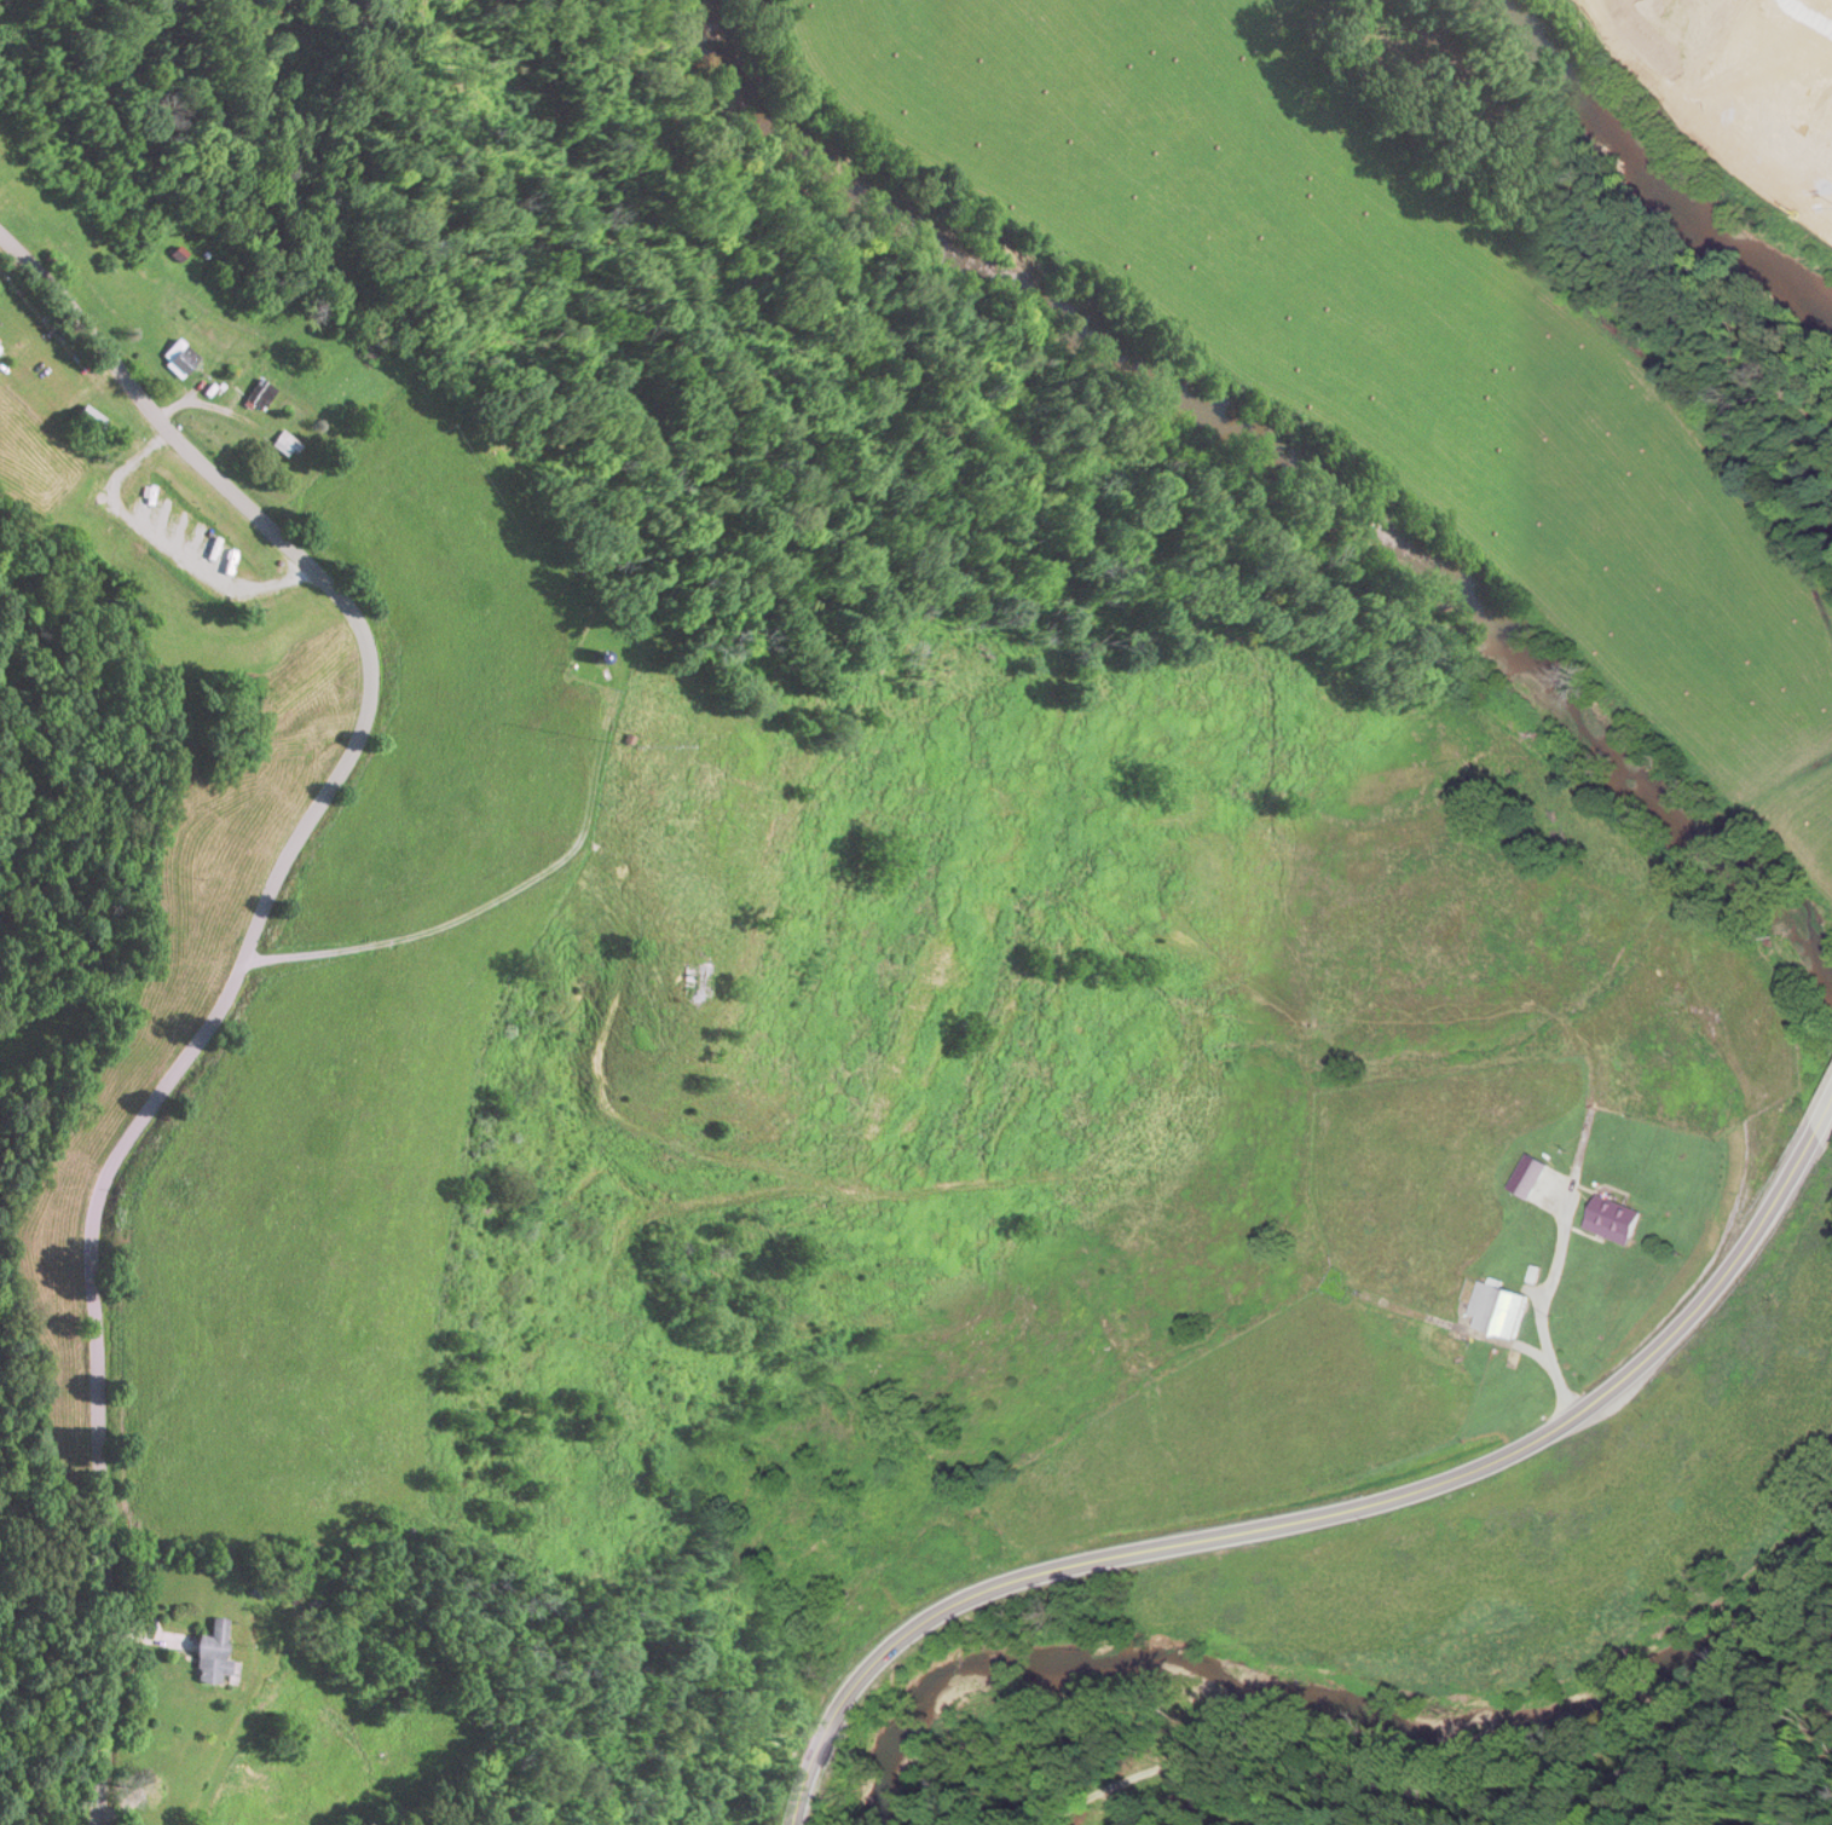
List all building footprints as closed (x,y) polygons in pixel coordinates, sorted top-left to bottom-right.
[(182,380),(202,359),(180,339),(161,360),(182,380)] [(278,391),(261,380),(246,403),(264,414),(278,391)] [(100,436),(109,422),(85,406),(76,420),(100,436)] [(287,460),(300,446),(285,432),(271,446),(287,460)] [(702,998),(703,967),(684,966),(683,998),(702,998)] [(1648,1214),(1600,1196),(1587,1231),(1635,1248),(1648,1214)] [(1536,1296),(1480,1283),(1472,1318),(1481,1320),(1478,1331),(1525,1342),(1536,1296)] [(222,1687),(222,1678),(234,1678),(235,1662),(230,1662),(231,1620),(214,1620),(214,1639),(199,1638),(198,1686),(222,1687)]
